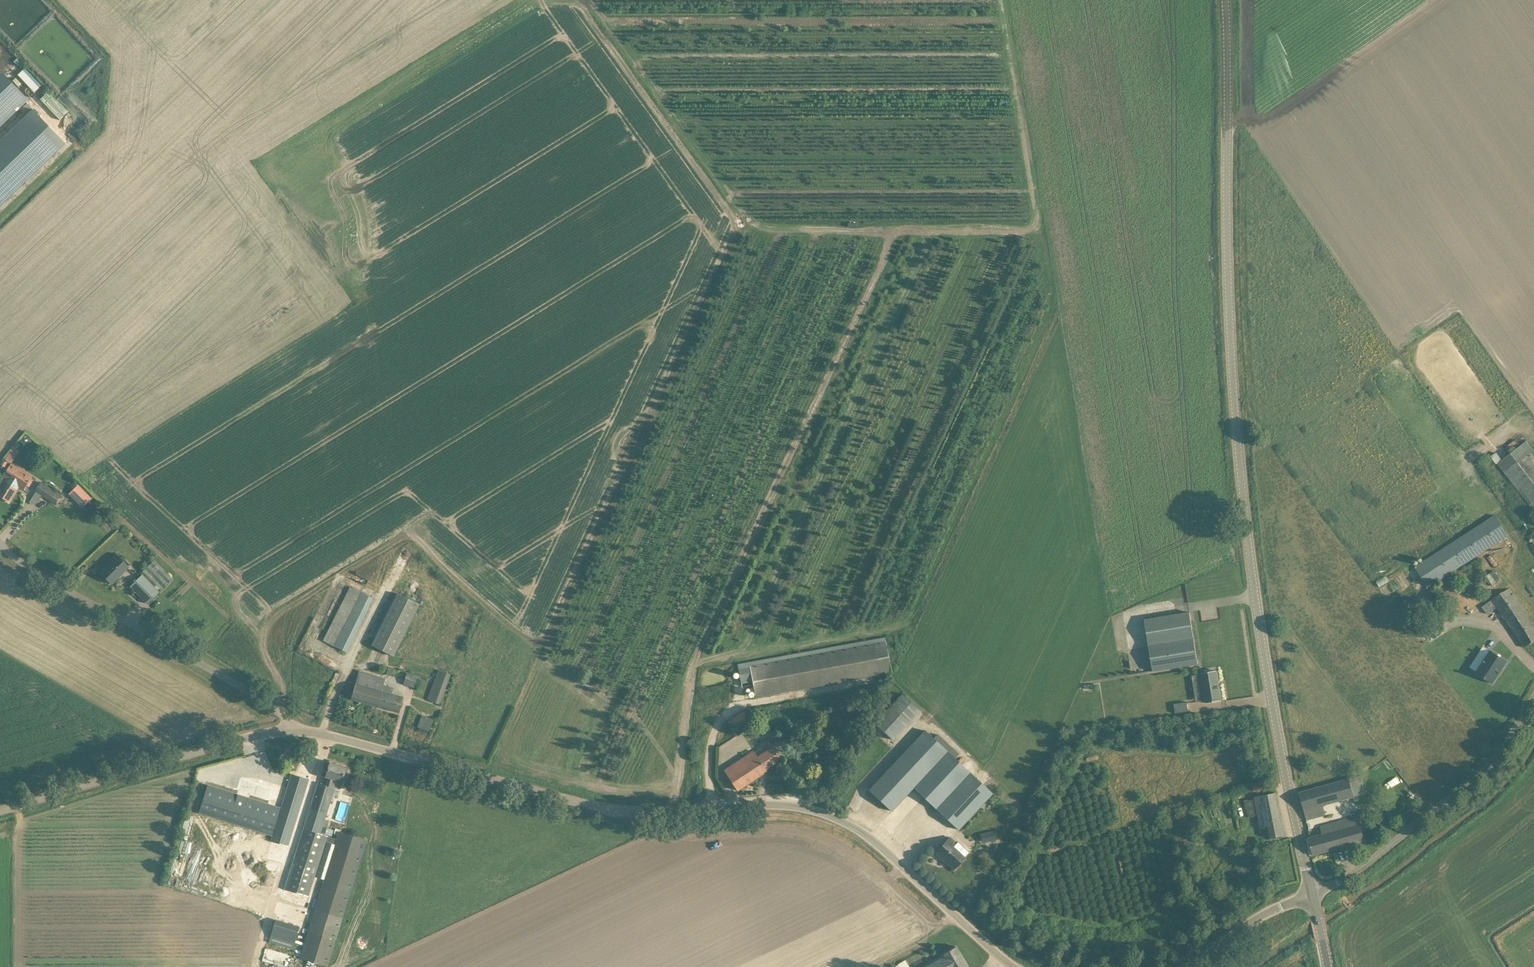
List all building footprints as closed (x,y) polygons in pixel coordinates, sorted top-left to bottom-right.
[(17,73),(34,91),(41,84),(24,67),(17,73)] [(29,100),(4,73),(0,77),(0,127),(29,100)] [(60,119),(68,110),(47,90),(39,98),(60,119)] [(33,110),(27,103),(21,109),(27,116),(0,142),(0,205),(65,142),(34,109),(33,110)] [(1526,441),(1498,463),(1533,510),(1533,451),(1526,441)] [(0,488),(0,496),(8,501),(17,488),(18,486),(24,490),(27,485),(30,479),(32,476),(24,471),(22,469),(12,463),(3,476),(6,479),(5,480),(0,488)] [(41,482),(34,493),(58,507),(65,496),(41,482)] [(78,485),(74,489),(83,499),(78,504),(82,507),(92,498),(78,485)] [(374,590),(406,525),(380,512),(347,577),(300,673),(326,686),(334,670),(374,590)] [(1503,540),(1508,537),(1494,515),(1487,519),(1487,520),(1415,566),(1428,587),(1497,542),(1499,545),(1504,542),(1503,540)] [(116,554),(115,556),(108,563),(110,564),(101,573),(112,584),(119,577),(129,566),(116,554)] [(399,554),(396,562),(405,566),(408,558),(399,554)] [(163,586),(172,576),(154,559),(145,568),(163,586)] [(1492,586),(1501,579),(1494,569),(1484,576),(1492,586)] [(147,603),(159,592),(142,575),(131,586),(147,603)] [(1533,642),(1533,623),(1510,588),(1482,607),(1487,614),(1496,607),(1524,648),(1533,642)] [(419,605),(397,593),(371,645),(394,656),(419,605)] [(1145,618),(1153,672),(1198,664),(1194,638),(1190,612),(1145,618)] [(892,672),(886,641),(885,637),(737,664),(741,684),(753,681),(755,697),(892,672)] [(1507,661),(1491,650),(1476,672),(1493,683),(1507,661)] [(1200,673),(1204,694),(1205,703),(1222,700),(1217,670),(1212,671),(1212,669),(1205,670),(1205,672),(1200,673)] [(438,670),(427,700),(440,704),(451,675),(438,670)] [(399,712),(404,697),(392,693),(393,688),(384,685),(385,678),(359,671),(351,699),(399,712)] [(419,677),(407,673),(403,684),(416,688),(419,677)] [(871,722),(890,739),(918,709),(899,692),(871,722)] [(1188,711),(1187,702),(1175,704),(1176,713),(1188,711)] [(757,722),(748,708),(728,721),(737,735),(757,722)] [(429,732),(434,719),(422,715),(417,727),(429,732)] [(870,790),(869,790),(888,808),(889,808),(891,811),(913,787),(958,829),(992,793),(984,785),(976,777),(970,772),(955,758),(934,738),(925,730),(870,790)] [(747,756),(760,775),(767,771),(765,769),(781,758),(773,747),(766,752),(763,747),(755,752),(754,751),(747,756)] [(747,756),(724,770),(737,790),(760,775),(747,756)] [(318,782),(304,829),(320,834),(330,802),(334,788),(339,789),(342,781),(346,767),(330,762),(326,776),(328,777),(325,784),(318,782)] [(294,775),(291,774),(281,808),(207,785),(199,812),(273,835),(271,841),(287,846),(309,779),(294,775)] [(1304,810),(1314,807),(1366,793),(1361,775),(1299,792),(1304,810)] [(1284,835),(1276,792),(1254,797),(1255,799),(1245,801),(1249,817),(1258,814),(1261,827),(1266,826),(1269,838),(1284,835)] [(1313,855),(1365,841),(1358,816),(1320,826),(1322,834),(1309,838),(1313,855)] [(325,879),(300,958),(327,966),(367,840),(340,831),(337,839),(327,836),(320,834),(304,829),(284,889),(308,896),(326,840),(336,843),(336,844),(325,879)] [(983,841),(994,839),(993,833),(982,835),(983,841)] [(965,857),(964,857),(969,851),(958,841),(956,843),(950,837),(936,852),(954,869),(965,857)] [(269,941),(292,948),(299,925),(275,918),(269,941)] [(947,951),(919,966),(968,966),(956,946),(947,951)]
